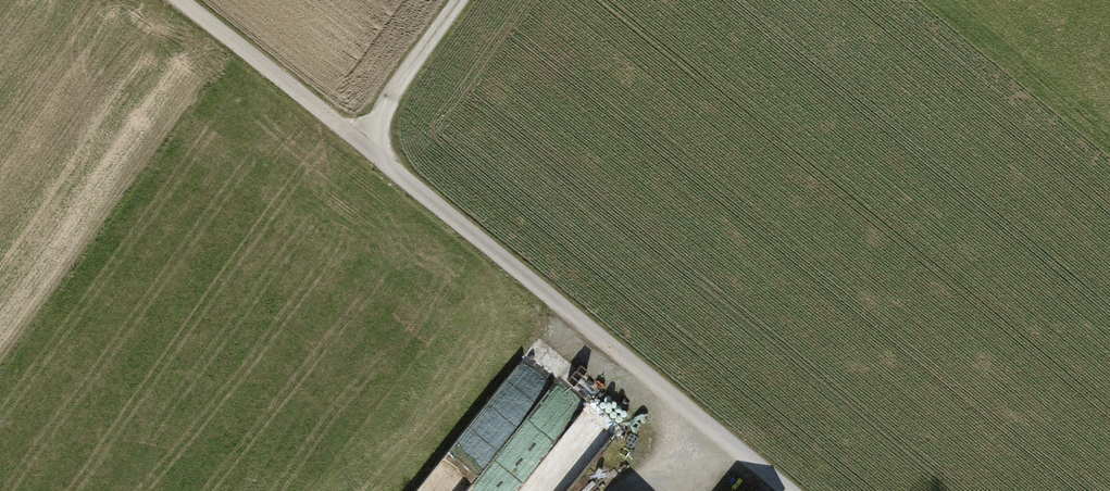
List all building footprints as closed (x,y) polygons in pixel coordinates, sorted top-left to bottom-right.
[(519,490),(569,490),(612,436),(581,411),(519,490)]
